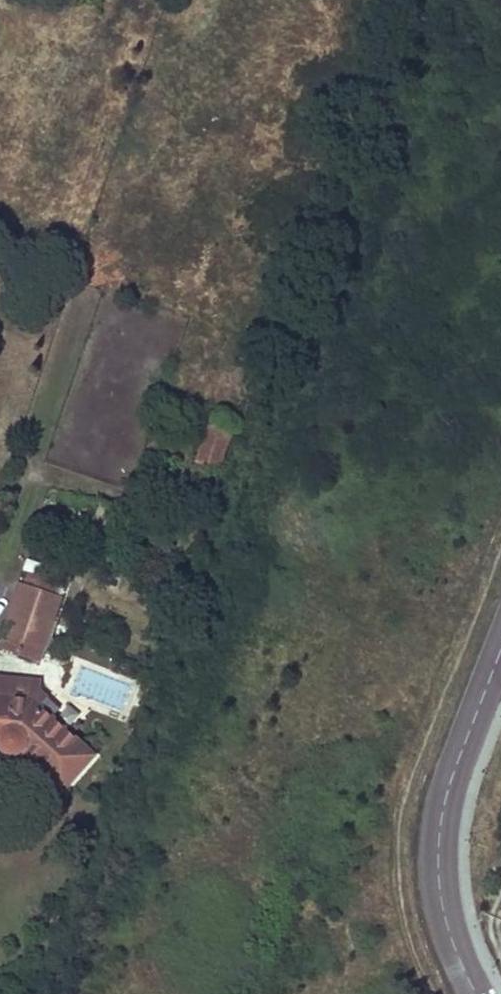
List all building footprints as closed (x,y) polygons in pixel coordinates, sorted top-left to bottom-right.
[(197,462),(208,465),(218,469),(234,425),(213,418),(197,462)] [(2,646),(20,653),(39,660),(60,599),(52,596),(56,585),(31,576),(26,587),(20,585),(2,637),(5,638),(2,646)] [(17,753),(18,753),(20,752),(61,787),(90,755),(37,707),(45,697),(38,692),(40,681),(0,677),(0,743),(1,743),(1,745),(2,747),(3,749),(4,751),(6,752),(8,753),(10,754),(12,754),(14,754),(16,754),(17,753)]
